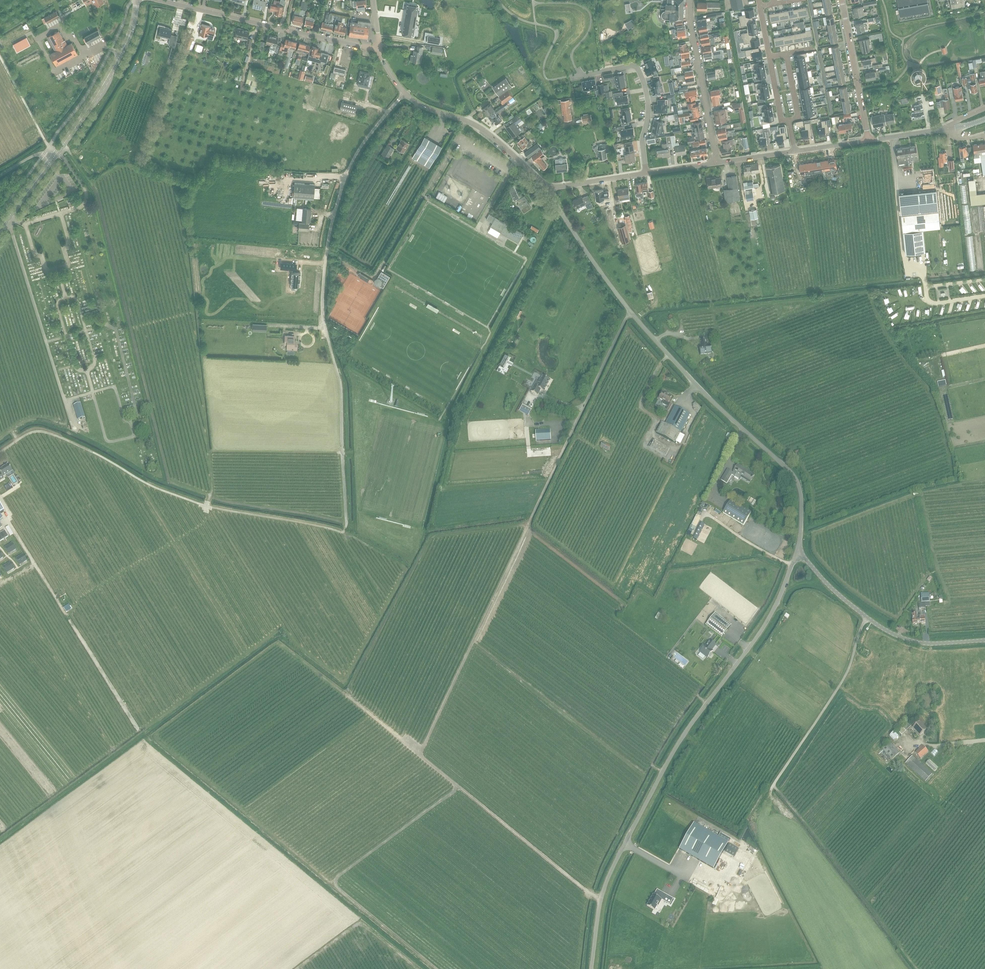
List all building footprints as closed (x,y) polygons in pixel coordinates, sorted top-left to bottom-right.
[(260,1),(260,0),(254,0),(253,7),(258,8),(259,7),(265,8),(266,2),(260,1)] [(284,6),(286,0),(285,0),(281,0),(281,2),(275,0),(274,4),(271,3),(270,10),(275,11),(275,13),(276,14),(276,15),(278,15),(278,14),(282,15),(284,6)] [(660,8),(663,8),(666,8),(667,8),(678,8),(683,8),(683,0),(668,0),(668,1),(667,3),(666,3),(666,5),(663,5),(660,5),(660,8)] [(929,12),(927,0),(897,0),(899,10),(896,10),(896,14),(899,13),(900,17),(929,12)] [(952,9),(965,7),(964,0),(950,0),(952,9)] [(407,4),(402,34),(413,36),(418,6),(407,4)] [(799,18),(809,16),(807,6),(802,7),(802,8),(797,9),(799,18)] [(855,17),(864,15),(867,15),(866,12),(863,12),(862,6),(854,8),(855,13),(854,13),(855,17)] [(663,13),(662,14),(662,16),(663,17),(665,18),(666,18),(671,19),(671,21),(674,20),(683,19),(683,8),(678,8),(667,8),(666,8),(666,11),(664,12),(663,13)] [(295,10),(292,22),(302,24),(304,16),(305,10),(300,9),(300,11),(295,10)] [(740,21),(752,18),(752,15),(755,15),(753,9),(745,11),(745,14),(742,15),(739,15),(740,21)] [(790,19),(799,18),(797,9),(792,9),(788,10),(790,19)] [(780,21),(790,19),(788,10),(783,11),(784,11),(779,12),(780,21)] [(44,17),(47,22),(47,23),(59,16),(56,11),(44,17)] [(326,30),(330,13),(327,12),(324,22),(322,22),(320,29),(326,30)] [(779,12),(774,13),(769,13),(771,23),(780,21),(779,12)] [(339,33),(343,16),(340,15),(339,17),(338,21),(337,25),(335,25),(333,32),(339,33)] [(312,27),(314,21),(314,18),(306,16),(304,25),(312,27)] [(747,29),(757,27),(756,21),(753,21),(752,18),(740,21),(740,22),(740,24),(741,26),(747,25),(748,28),(747,28),(747,29)] [(348,21),(346,34),(349,35),(368,37),(369,28),(370,28),(371,22),(370,22),(358,21),(358,23),(351,22),(348,21)] [(868,30),(867,26),(866,22),(856,24),(857,31),(868,30)] [(158,24),(155,37),(160,38),(161,35),(170,38),(169,40),(172,41),(171,45),(175,46),(176,42),(177,36),(176,36),(173,35),(171,34),(172,29),(169,28),(164,27),(165,26),(158,24)] [(202,24),(199,34),(207,36),(207,37),(213,39),(215,28),(210,27),(210,26),(202,24)] [(708,30),(712,29),(711,24),(699,26),(700,32),(708,30)] [(743,38),(756,36),(755,33),(758,32),(757,27),(747,29),(747,32),(741,33),(741,35),(742,39),(743,38)] [(242,29),(238,28),(236,37),(247,39),(249,31),(242,30),(242,29)] [(803,41),(808,40),(809,41),(813,40),(811,29),(806,30),(805,30),(805,32),(802,32),(803,41)] [(87,43),(101,36),(98,30),(84,37),(87,43)] [(56,65),(78,54),(72,43),(67,45),(65,40),(64,40),(58,31),(47,37),(55,51),(50,54),(56,65)] [(792,34),(794,44),(799,43),(798,42),(803,41),(802,32),(792,34)] [(20,47),(33,41),(30,34),(17,39),(20,47)] [(792,34),(783,36),(785,45),(790,44),(794,44),(792,34)] [(189,35),(184,46),(189,48),(193,40),(194,37),(189,35)] [(428,35),(427,42),(439,44),(440,38),(434,37),(428,35)] [(270,49),(275,50),(274,52),(277,52),(279,45),(276,44),(278,37),(273,36),(271,45),(270,49)] [(743,38),(744,44),(749,43),(750,46),(760,44),(759,38),(756,39),(756,36),(743,38)] [(773,38),(775,47),(780,46),(785,45),(783,36),(773,38)] [(712,37),(701,39),(702,45),(715,43),(714,37),(712,37)] [(290,47),(291,41),(286,39),(285,44),(281,43),(279,52),(282,53),(283,50),(288,51),(290,47)] [(869,45),(870,45),(869,39),(859,41),(861,48),(862,48),(862,52),(870,51),(869,45)] [(295,49),(297,42),(291,41),(290,47),(288,51),(287,56),(290,57),(292,52),(291,52),(292,48),(295,49)] [(688,47),(686,47),(686,43),(679,44),(680,51),(678,51),(674,52),(675,55),(689,53),(688,47)] [(304,44),(301,56),(302,56),(302,55),(305,56),(306,52),(308,52),(310,46),(304,44)] [(308,58),(307,59),(321,63),(321,61),(326,62),(328,54),(320,52),(321,51),(318,50),(319,48),(312,46),(311,49),(310,48),(308,58)] [(411,54),(410,61),(419,62),(421,63),(423,47),(422,47),(417,46),(416,50),(414,50),(413,55),(411,54)] [(433,46),(432,53),(440,54),(442,47),(433,46)] [(759,51),(759,47),(745,50),(746,56),(753,54),(753,59),(763,57),(761,50),(759,51)] [(714,51),(703,53),(705,59),(712,57),(712,60),(722,59),(723,58),(722,50),(717,51),(714,51)] [(806,63),(805,56),(808,55),(808,52),(801,53),(802,56),(794,58),(796,65),(806,63)] [(691,64),(690,60),(685,61),(685,59),(690,58),(689,53),(675,55),(675,58),(682,57),(682,60),(681,60),(681,64),(682,66),(691,64)] [(871,61),(875,60),(875,57),(863,60),(864,66),(872,65),(871,61)] [(647,67),(644,68),(647,75),(654,72),(654,73),(659,71),(655,63),(654,64),(651,58),(644,61),(647,67)] [(755,72),(765,70),(764,64),(759,65),(758,62),(751,63),(752,66),(754,66),(755,72)] [(796,65),(797,72),(808,70),(806,63),(796,65)] [(334,66),(333,72),(344,75),(346,69),(334,66)] [(246,83),(259,87),(263,75),(254,72),(255,69),(250,67),(246,83)] [(718,72),(721,71),(721,68),(715,69),(715,71),(707,73),(708,79),(719,77),(718,72)] [(685,78),(693,76),(692,70),(684,72),(685,74),(677,76),(678,79),(682,78),(685,78)] [(755,72),(756,75),(753,75),(754,81),(761,80),(761,77),(766,76),(765,70),(755,72)] [(797,72),(798,79),(809,78),(808,70),(797,72)] [(875,75),(876,75),(876,71),(865,73),(866,80),(876,78),(875,75)] [(923,77),(923,76),(924,75),(923,75),(923,74),(923,73),(922,72),(921,71),(920,71),(919,71),(918,71),(917,71),(916,71),(915,72),(914,72),(914,73),(914,74),(913,75),(913,76),(913,77),(914,77),(914,78),(914,79),(915,79),(916,80),(917,81),(918,81),(919,81),(920,81),(921,80),(922,79),(923,79),(923,78),(923,77)] [(370,88),(373,76),(369,75),(369,74),(361,72),(357,85),(370,88)] [(612,73),(604,74),(605,79),(613,78),(613,80),(616,80),(617,87),(626,85),(625,84),(626,84),(626,81),(625,81),(624,74),(613,76),(612,73)] [(978,91),(975,77),(974,73),(970,74),(971,79),(966,80),(966,78),(962,79),(963,85),(967,84),(967,88),(969,88),(969,87),(971,87),(971,92),(978,91)] [(499,95),(508,89),(512,86),(506,78),(493,87),(499,95)] [(659,78),(652,79),(653,83),(650,84),(651,88),(651,91),(652,90),(653,94),(660,93),(659,86),(661,85),(659,78)] [(798,79),(800,87),(810,85),(809,78),(798,79)] [(595,79),(582,82),(584,91),(597,88),(595,79)] [(769,90),(768,84),(762,85),(762,82),(755,83),(756,92),(759,92),(759,91),(769,90)] [(963,99),(961,87),(961,86),(953,88),(955,101),(963,99)] [(944,108),(950,107),(947,88),(943,89),(944,94),(944,93),(946,100),(940,101),(941,107),(944,106),(944,108)] [(505,102),(513,96),(508,89),(499,95),(503,101),(501,103),(502,105),(505,103),(505,102)] [(686,91),(687,98),(687,100),(696,99),(695,96),(697,95),(696,89),(686,91)] [(719,96),(721,96),(719,89),(710,91),(713,104),(720,103),(719,96)] [(621,92),(613,93),(614,101),(617,100),(618,105),(619,104),(619,105),(621,105),(621,104),(629,103),(627,95),(621,96),(621,92)] [(671,94),(667,95),(668,99),(671,98),(672,102),(676,101),(674,94),(671,94)] [(659,103),(655,103),(655,111),(668,111),(668,98),(659,99),(659,103)] [(569,101),(569,100),(561,101),(561,102),(563,114),(564,114),(565,121),(572,120),(570,104),(570,101),(569,101)] [(356,105),(341,102),(340,110),(355,113),(356,105)] [(699,104),(696,105),(695,102),(688,103),(689,109),(683,110),(683,113),(700,110),(699,104)] [(488,116),(495,111),(490,104),(483,109),(488,116)] [(763,114),(773,113),(772,107),(767,108),(766,104),(758,105),(760,112),(763,111),(763,114)] [(913,119),(924,116),(922,104),(919,105),(914,106),(915,112),(911,112),(913,119)] [(496,113),(501,110),(503,108),(501,106),(495,111),(488,116),(491,120),(493,119),(496,124),(502,120),(499,115),(497,116),(496,113)] [(632,119),(630,108),(622,110),(623,117),(620,118),(622,125),(629,124),(629,120),(632,119)] [(812,118),(818,116),(818,113),(815,114),(814,108),(804,110),(805,116),(811,115),(812,118)] [(725,109),(714,111),(716,123),(726,121),(725,116),(726,116),(725,109)] [(525,112),(520,116),(524,121),(529,117),(525,112)] [(773,113),(763,114),(764,120),(762,121),(763,123),(769,122),(769,119),(774,118),(773,113)] [(847,123),(846,117),(851,116),(851,113),(843,115),(844,118),(845,123),(846,131),(852,130),(851,123),(847,123)] [(886,124),(895,122),(893,113),(884,115),(884,114),(871,117),(873,127),(886,124)] [(591,114),(581,116),(583,122),(592,120),(591,114)] [(513,137),(522,130),(522,129),(518,123),(522,120),(518,115),(512,119),(514,122),(506,128),(513,137)] [(653,125),(653,127),(653,126),(653,127),(652,131),(654,131),(655,136),(665,134),(663,125),(662,125),(663,121),(654,120),(653,125)] [(829,132),(827,120),(821,120),(822,127),(819,128),(820,136),(826,136),(825,133),(829,132)] [(694,131),(703,129),(702,122),(694,123),(695,127),(692,127),(693,131),(694,131)] [(803,139),(809,138),(809,135),(812,135),(810,123),(810,122),(804,123),(805,129),(802,130),(803,139)] [(726,131),(725,128),(725,125),(718,126),(718,129),(717,129),(718,134),(726,133),(732,132),(734,132),(733,129),(730,130),(726,131)] [(617,131),(621,130),(623,138),(634,136),(633,128),(625,130),(624,126),(617,127),(617,131)] [(778,144),(784,144),(783,139),(787,138),(785,126),(779,126),(780,133),(776,134),(778,144)] [(760,138),(761,147),(767,146),(767,143),(770,143),(769,135),(771,134),(770,130),(769,127),(764,128),(764,131),(762,131),(763,137),(760,138)] [(691,132),(692,136),(696,136),(696,139),(705,137),(703,130),(703,129),(694,131),(691,132)] [(520,140),(517,142),(522,149),(526,146),(528,148),(533,145),(530,141),(529,140),(529,141),(528,141),(525,137),(523,134),(518,138),(520,140)] [(679,145),(679,143),(676,143),(675,135),(670,136),(672,147),(675,146),(677,155),(681,154),(681,153),(686,152),(685,145),(679,145)] [(424,136),(412,157),(429,167),(442,146),(424,136)] [(672,147),(670,136),(666,136),(667,143),(662,144),(663,148),(657,149),(658,156),(665,155),(665,157),(670,156),(669,149),(672,149),(672,147)] [(396,148),(403,152),(409,143),(402,139),(396,148)] [(731,145),(733,144),(732,139),(723,141),(724,148),(721,148),(722,154),(732,152),(731,148),(731,145)] [(528,157),(541,148),(537,143),(525,152),(528,157)] [(608,143),(597,145),(597,146),(595,146),(594,148),(595,150),(596,152),(598,151),(599,159),(607,157),(606,152),(609,152),(608,143)] [(973,145),(975,157),(979,157),(979,154),(980,154),(980,153),(980,152),(984,151),(984,143),(973,145)] [(394,149),(387,144),(381,155),(388,159),(394,149)] [(633,157),(633,152),(634,152),(634,151),(633,149),(633,148),(633,146),(633,145),(625,146),(626,153),(625,153),(625,156),(621,157),(620,154),(616,154),(617,161),(625,159),(626,162),(628,162),(628,164),(629,165),(633,164),(633,161),(635,161),(635,157),(633,157)] [(963,155),(968,154),(966,146),(965,146),(964,145),(963,146),(962,146),(959,147),(961,160),(964,160),(963,155)] [(906,147),(909,169),(912,169),(912,165),(910,165),(910,162),(912,161),(911,159),(918,158),(917,154),(916,146),(906,147)] [(903,170),(909,169),(906,147),(896,149),(898,164),(908,162),(908,165),(903,166),(903,170)] [(694,157),(701,156),(700,152),(702,152),(701,148),(691,150),(692,157),(694,157)] [(547,166),(541,158),(545,155),(541,149),(532,157),(536,162),(537,161),(543,169),(547,166)] [(946,152),(939,152),(940,156),(938,157),(939,166),(944,165),(943,161),(947,160),(946,152)] [(556,171),(565,170),(568,170),(567,163),(566,158),(563,159),(562,158),(561,158),(559,158),(559,159),(555,160),(556,164),(555,164),(556,171)] [(834,174),(833,168),(837,168),(835,159),(799,165),(801,174),(830,169),(831,175),(834,174)] [(759,172),(758,164),(758,163),(754,164),(754,165),(744,166),(745,173),(751,172),(751,173),(759,172)] [(785,191),(782,174),(780,165),(766,168),(768,177),(770,177),(773,193),(785,191)] [(726,201),(740,199),(736,175),(727,176),(729,188),(724,189),(726,201)] [(714,178),(714,177),(707,178),(708,187),(722,185),(721,177),(714,178)] [(515,183),(519,195),(524,193),(519,181),(515,183)] [(315,188),(315,184),(294,182),(293,197),(314,199),(314,198),(320,198),(321,188),(315,188)] [(747,182),(743,182),(744,186),(745,190),(746,201),(754,199),(752,189),(754,188),(759,187),(758,183),(753,184),(748,185),(747,182)] [(643,192),(643,190),(641,183),(635,184),(637,193),(641,193),(641,194),(642,197),(640,197),(641,205),(641,207),(645,206),(643,192)] [(524,213),(531,208),(527,201),(528,200),(524,195),(523,197),(521,195),(519,196),(514,185),(508,188),(514,200),(517,199),(519,203),(518,204),(524,213)] [(619,195),(615,196),(616,201),(617,203),(620,203),(619,201),(620,201),(619,197),(621,197),(622,200),(630,198),(629,188),(618,189),(619,195)] [(603,190),(595,191),(597,201),(604,200),(604,198),(610,197),(609,191),(603,192),(603,190)] [(936,190),(899,194),(901,215),(938,211),(936,190)] [(439,192),(436,197),(444,202),(447,197),(439,192)] [(970,195),(971,205),(984,203),(984,193),(976,194),(970,195)] [(591,202),(589,204),(585,196),(582,198),(582,197),(572,201),(576,209),(578,207),(579,209),(585,206),(586,205),(587,209),(593,206),(591,202)] [(297,208),(296,220),(302,220),(302,221),(310,221),(311,209),(303,208),(297,208)] [(938,211),(901,215),(903,231),(923,229),(940,227),(938,211)] [(505,219),(504,222),(490,214),(486,219),(491,222),(493,223),(491,226),(519,243),(524,234),(508,225),(510,222),(505,219)] [(625,225),(618,227),(622,242),(630,240),(625,225)] [(923,229),(903,231),(905,256),(925,254),(923,229)] [(299,286),(300,273),(294,272),(295,270),(296,264),(282,262),(281,269),(292,270),(292,272),(291,286),(291,289),(296,290),(296,286),(299,286)] [(340,271),(346,274),(349,269),(343,265),(340,271)] [(390,276),(381,271),(377,278),(376,279),(375,280),(374,282),(375,284),(376,284),(377,285),(379,285),(383,287),(390,276)] [(442,306),(444,303),(433,297),(431,300),(442,306)] [(439,309),(428,303),(426,306),(437,312),(439,309)] [(285,335),(285,344),(287,344),(287,349),(287,353),(294,353),(294,349),(296,349),(296,344),(294,344),(294,336),(285,335)] [(699,346),(700,354),(707,354),(707,352),(712,352),(711,344),(707,345),(707,339),(701,339),(701,345),(699,346)] [(509,356),(505,354),(500,364),(503,366),(509,356)] [(550,380),(543,376),(539,382),(537,381),(531,391),(538,395),(541,389),(544,391),(550,380)] [(668,403),(672,396),(662,391),(659,398),(664,401),(662,404),(667,406),(666,409),(669,411),(672,404),(669,403),(668,403)] [(527,400),(524,406),(533,410),(536,404),(527,400)] [(85,417),(81,403),(74,405),(78,419),(85,417)] [(520,409),(529,414),(531,410),(523,405),(520,409)] [(681,432),(690,414),(675,406),(666,424),(662,422),(659,428),(656,433),(675,443),(678,438),(681,432)] [(536,441),(551,440),(550,429),(536,430),(536,441)] [(606,438),(604,442),(612,446),(614,442),(606,438)] [(608,450),(611,446),(603,442),(600,446),(604,448),(603,450),(607,452),(608,450)] [(4,478),(3,477),(12,471),(8,464),(0,469),(0,473),(0,481),(4,478)] [(754,475),(748,471),(737,465),(733,472),(728,469),(721,480),(727,483),(732,474),(739,479),(741,475),(750,481),(751,478),(752,479),(753,477),(752,477),(754,475)] [(746,501),(753,506),(756,501),(749,496),(746,501)] [(731,500),(723,513),(737,521),(744,525),(751,512),(745,508),(731,500)] [(695,530),(701,517),(697,514),(690,528),(693,529),(695,530)] [(702,521),(694,537),(698,539),(706,523),(702,521)] [(0,534),(0,541),(8,536),(5,531),(0,534)] [(11,543),(5,547),(9,553),(15,549),(11,543)] [(23,554),(16,558),(20,564),(27,560),(23,554)] [(10,562),(3,567),(7,572),(14,568),(10,562)] [(929,592),(922,593),(922,601),(930,601),(929,592)] [(731,625),(715,613),(706,625),(722,637),(731,625)] [(921,623),(920,615),(917,616),(917,613),(912,614),(912,619),(913,624),(921,623)] [(716,645),(711,641),(707,646),(706,646),(701,652),(708,658),(709,656),(710,656),(712,654),(712,652),(713,651),(712,650),(716,645)] [(679,656),(683,658),(682,660),(688,664),(694,655),(679,646),(674,653),(678,656),(679,656)] [(920,736),(927,729),(919,721),(915,725),(914,723),(912,725),(910,722),(904,727),(907,730),(911,726),(920,736)] [(897,730),(902,735),(906,730),(902,726),(897,730)] [(890,736),(894,741),(899,736),(895,731),(890,736)] [(892,759),(900,753),(889,741),(882,748),(892,759)] [(921,759),(928,752),(923,746),(915,753),(921,759)] [(926,781),(932,774),(912,756),(906,763),(926,781)] [(694,823),(679,849),(714,868),(729,843),(694,823)] [(730,843),(726,851),(734,856),(739,848),(730,843)] [(657,889),(654,895),(653,894),(647,905),(655,910),(657,905),(658,906),(662,899),(664,900),(667,895),(657,889)]
